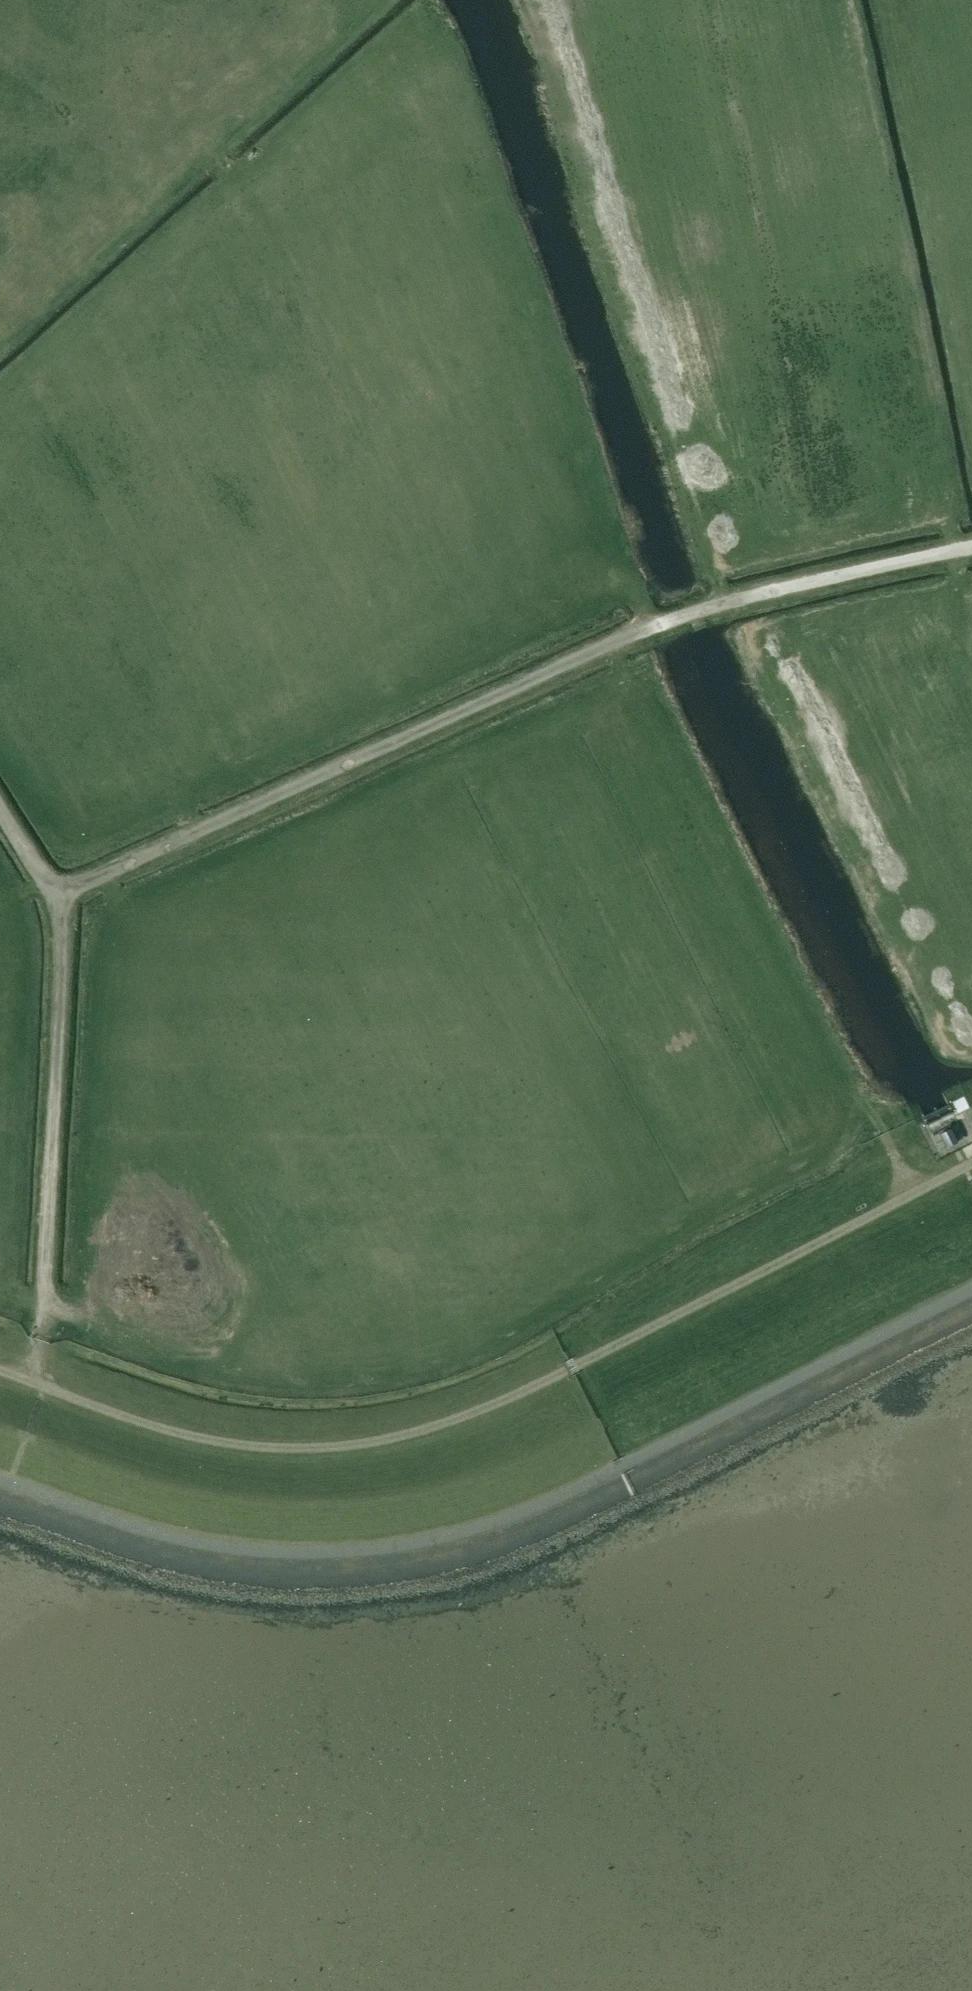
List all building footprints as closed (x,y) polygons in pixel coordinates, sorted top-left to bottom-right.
[(948,1147),(958,1142),(951,1128),(941,1133),(948,1147)]
